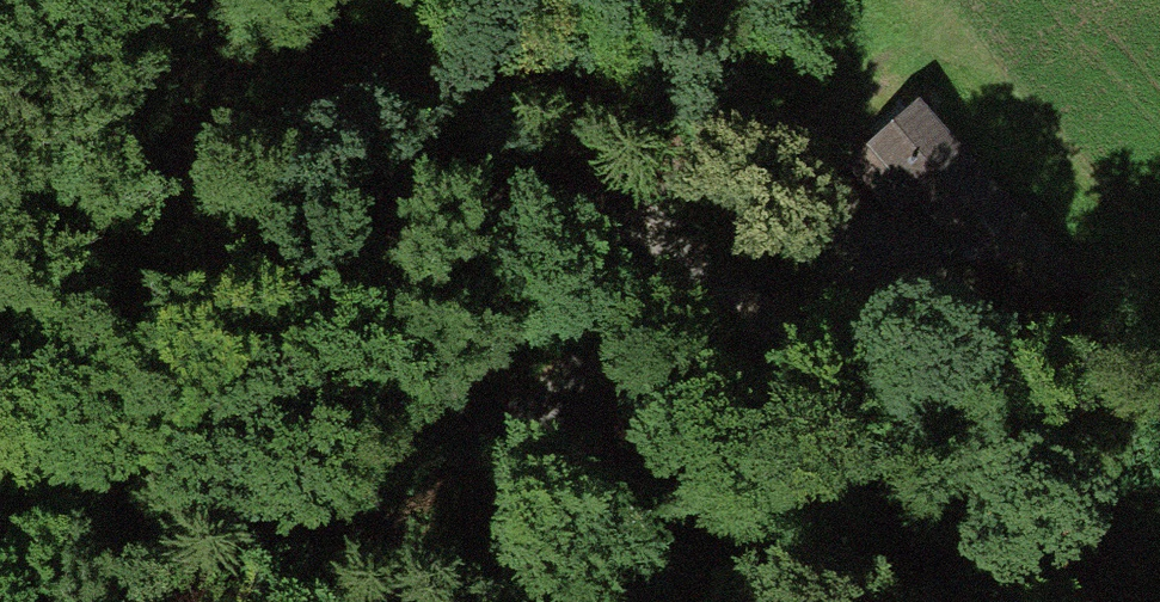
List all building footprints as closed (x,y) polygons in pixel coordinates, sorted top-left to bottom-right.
[(911,117),(850,168),(965,303),(1025,252),(911,117)]
